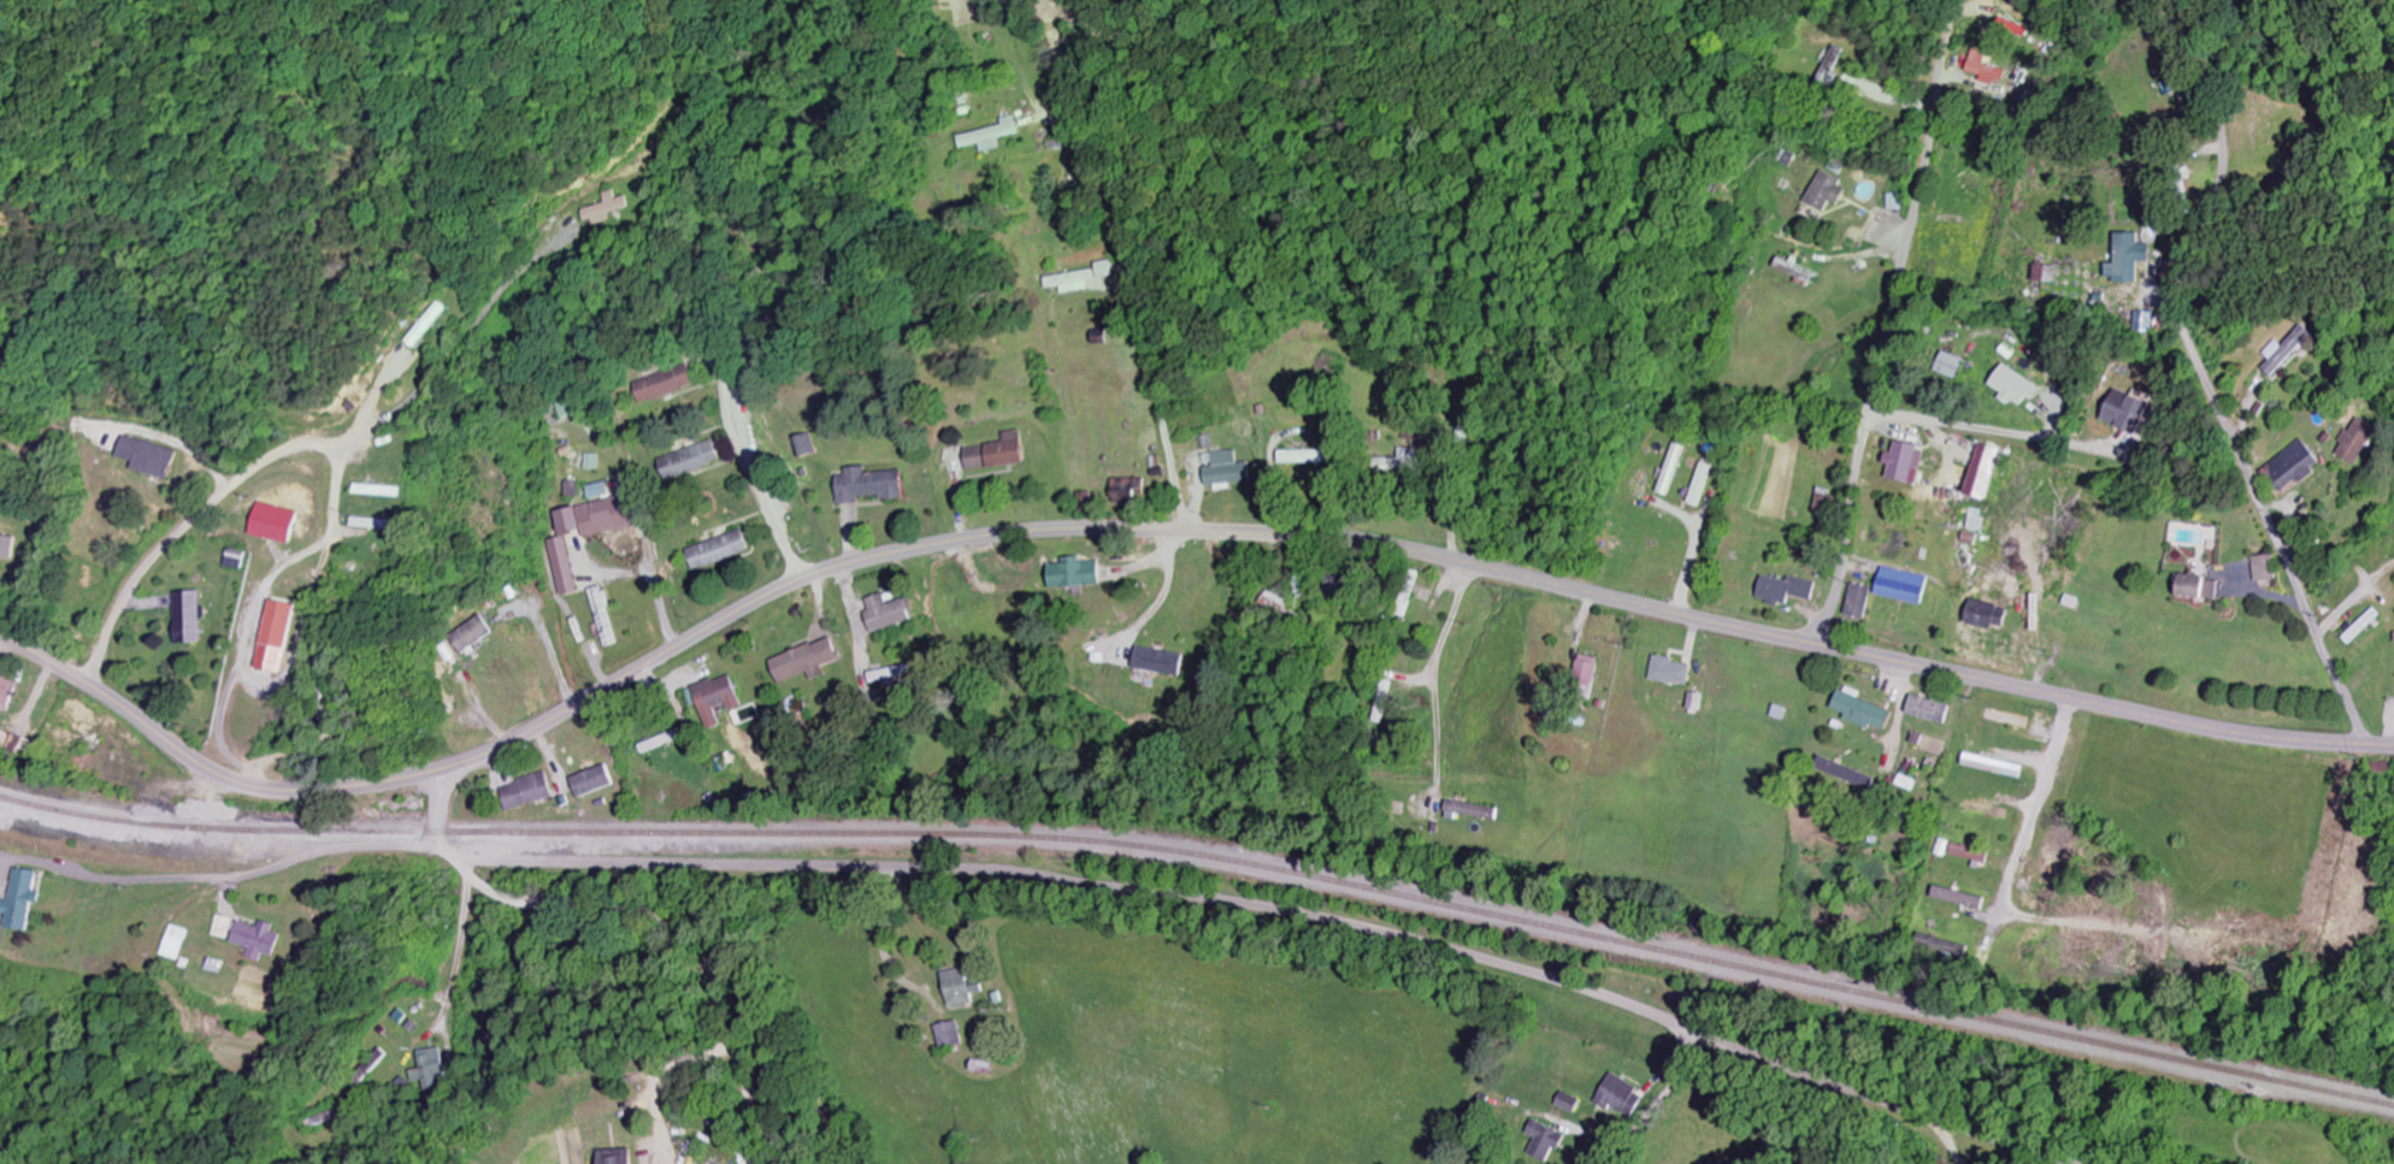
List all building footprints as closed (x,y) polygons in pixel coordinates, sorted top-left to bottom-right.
[(1832,77),(1842,52),(1830,47),(1817,80),(1832,86),(1835,79),(1832,77)] [(1984,67),(1985,53),(1970,52),(1968,74),(1982,75),(1981,84),(1995,86),(1996,81),(2006,83),(2008,70),(1984,67)] [(960,136),(963,150),(982,146),(984,154),(1004,150),(1002,140),(1020,136),(1017,117),(1003,120),(1005,127),(960,136)] [(1828,214),(1832,203),(1843,207),(1849,192),(1840,188),(1843,180),(1821,171),(1807,206),(1828,214)] [(606,204),(583,211),(587,227),(611,220),(610,215),(633,209),(629,197),(618,200),(616,191),(603,195),(606,204)] [(1889,211),(1902,211),(1901,194),(1889,195),(1889,211)] [(2142,282),(2142,263),(2154,263),(2153,245),(2142,245),(2142,234),(2118,234),(2118,264),(2110,264),(2110,282),(2142,282)] [(1096,264),(1100,281),(1124,276),(1119,259),(1096,264)] [(2050,262),(2037,262),(2037,283),(2049,283),(2050,262)] [(1097,282),(1096,272),(1045,277),(1046,289),(1061,288),(1062,294),(1091,291),(1090,282),(1097,282)] [(446,309),(438,302),(405,342),(414,349),(446,309)] [(2140,332),(2158,333),(2158,312),(2140,312),(2140,332)] [(2265,354),(2272,361),(2264,369),(2275,379),(2312,339),(2300,328),(2284,346),(2277,340),(2265,354)] [(1963,381),(1970,362),(1948,353),(1940,372),(1963,381)] [(644,407),(696,385),(687,363),(634,386),(644,407)] [(2027,408),(2041,388),(2008,365),(1992,387),(2014,402),(2015,400),(2027,408)] [(2104,420),(2139,437),(2153,408),(2117,391),(2104,420)] [(2338,455),(2359,466),(2373,439),(2348,426),(2340,442),(2344,444),(2338,455)] [(966,473),(1027,462),(1021,431),(1003,434),(1004,442),(962,449),(966,473)] [(135,463),(133,471),(171,481),(178,453),(124,438),(118,458),(135,463)] [(725,462),(717,440),(660,460),(668,482),(725,462)] [(2317,467),(2323,464),(2309,441),(2265,466),(2282,494),(2320,472),(2317,467)] [(1893,479),(1921,485),(1929,449),(1900,443),(1897,454),(1892,453),(1889,464),(1896,466),(1893,479)] [(1683,446),(1672,444),(1662,494),(1673,497),(1683,446)] [(1969,496),(1992,500),(2001,449),(1979,445),(1969,496)] [(1421,471),(1421,450),(1399,449),(1399,471),(1421,471)] [(1203,454),(1204,466),(1205,466),(1207,487),(1241,483),(1237,451),(1203,454)] [(1342,463),(1342,451),(1282,452),(1283,464),(1342,463)] [(587,471),(600,471),(601,455),(587,454),(587,471)] [(1714,466),(1703,463),(1690,504),(1701,508),(1714,466)] [(904,472),(866,474),(866,470),(840,471),(841,505),(862,504),(862,500),(905,498),(904,472)] [(1143,502),(1144,481),(1114,480),(1113,501),(1143,502)] [(559,511),(565,535),(583,531),(584,537),(645,524),(638,494),(559,511)] [(252,536),(292,544),(298,512),(258,505),(252,536)] [(1985,512),(1970,509),(1967,529),(1982,532),(1985,512)] [(754,554),(748,532),(690,547),(696,570),(754,554)] [(1964,544),(1977,547),(1979,535),(1966,533),(1964,544)] [(16,559),(17,537),(0,536),(0,558),(16,559)] [(549,542),(564,597),(582,593),(567,537),(549,542)] [(2280,580),(2276,555),(2254,559),(2259,584),(2280,580)] [(1104,586),(1104,562),(1082,563),(1082,564),(1054,564),(1055,588),(1104,586)] [(1925,606),(1932,578),(1885,567),(1878,595),(1925,606)] [(1815,602),(1819,584),(1792,578),(1791,582),(1764,577),(1760,598),(1770,601),(1770,603),(1791,607),(1792,597),(1815,602)] [(2221,600),(2221,578),(2187,577),(2186,598),(2221,600)] [(1847,617),(1869,619),(1872,587),(1850,585),(1847,617)] [(591,593),(605,647),(618,644),(609,608),(613,607),(609,588),(591,593)] [(1263,604),(1284,615),(1291,602),(1270,591),(1263,604)] [(178,644),(202,644),(200,592),(176,593),(178,644)] [(868,600),(871,612),(868,613),(874,634),(915,621),(909,599),(889,605),(886,594),(868,600)] [(299,606),(272,600),(258,669),(285,675),(299,606)] [(2012,609),(1972,601),(1967,625),(1997,631),(1998,626),(2008,628),(2012,609)] [(495,633),(482,615),(448,637),(460,655),(495,633)] [(775,661),(785,684),(813,673),(817,682),(830,676),(827,667),(846,659),(838,637),(775,661)] [(1136,668),(1180,678),(1185,657),(1141,646),(1136,668)] [(1599,687),(1605,659),(1584,654),(1575,693),(1588,696),(1590,685),(1599,687)] [(1696,663),(1657,659),(1654,681),(1693,686),(1696,663)] [(915,676),(912,665),(870,674),(872,684),(915,676)] [(747,707),(736,675),(698,688),(713,731),(726,726),(720,708),(732,704),(734,711),(747,707)] [(13,709),(22,685),(0,677),(0,704),(13,709)] [(1393,682),(1384,681),(1379,722),(1389,723),(1393,682)] [(1846,720),(1890,734),(1898,711),(1842,693),(1836,710),(1848,714),(1846,720)] [(1909,714),(1951,725),(1956,706),(1914,695),(1909,714)] [(763,718),(760,705),(738,711),(742,724),(763,718)] [(1967,766),(2025,779),(2028,767),(1970,753),(1967,766)] [(581,798),(618,786),(611,766),(574,778),(581,798)] [(1898,787),(1916,793),(1921,776),(1904,771),(1898,787)] [(557,798),(550,773),(501,787),(508,811),(557,798)] [(1447,819),(1458,821),(1459,815),(1499,821),(1501,810),(1450,802),(1447,819)] [(33,931),(35,899),(38,899),(40,871),(16,870),(14,902),(1,901),(0,916),(11,916),(10,930),(33,931)] [(1937,900),(1986,910),(1989,898),(1939,889),(1937,900)] [(231,940),(235,919),(220,916),(216,937),(231,940)] [(280,958),(286,935),(276,933),(278,925),(265,922),(263,928),(242,923),(237,944),(256,949),(253,959),(267,963),(269,955),(280,958)] [(164,956),(182,961),(191,931),(173,925),(164,956)] [(946,975),(954,1008),(978,1003),(976,995),(989,992),(985,974),(973,976),(971,969),(946,975)] [(967,1046),(962,1022),(940,1027),(945,1050),(967,1046)] [(422,1070),(413,1071),(414,1083),(425,1082),(426,1093),(450,1090),(446,1049),(420,1051),(422,1070)] [(1653,1097),(1620,1075),(1601,1103),(1615,1113),(1619,1107),(1638,1120),(1653,1097)] [(1543,1140),(1535,1155),(1553,1163),(1554,1163),(1561,1150),(1566,1153),(1574,1137),(1541,1120),(1533,1135),(1543,1140)] [(638,1151),(606,1152),(606,1163),(638,1163),(638,1151)]
